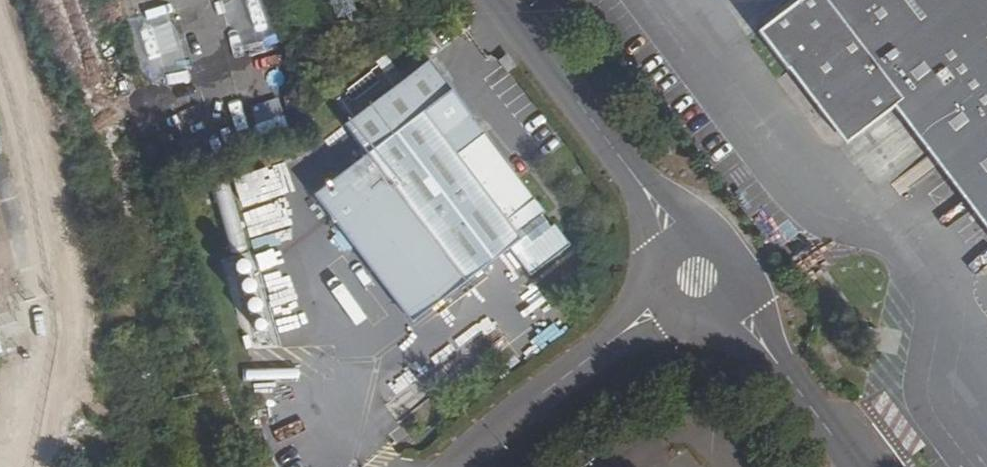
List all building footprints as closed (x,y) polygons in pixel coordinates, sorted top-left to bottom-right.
[(986,139),(986,0),(800,0),(758,32),(788,71),(798,64),(824,105),(818,109),(826,119),(831,115),(846,140),(901,99),(951,164),(986,139)] [(513,63),(505,69),(513,80),(522,74),(513,63)] [(546,223),(551,220),(435,68),(352,133),(374,162),(321,203),(340,228),(389,190),(467,293),(516,256),(537,283),(577,253),(560,232),(556,235),(546,223)] [(951,164),(986,212),(986,139),(951,164)] [(389,190),(340,228),(418,331),(467,293),(389,190)] [(325,334),(317,287),(301,290),(293,247),(259,253),(276,343),(325,334)] [(246,325),(253,350),(278,343),(271,317),(246,325)] [(570,458),(578,466),(584,466),(594,459),(584,446),(570,458)]
